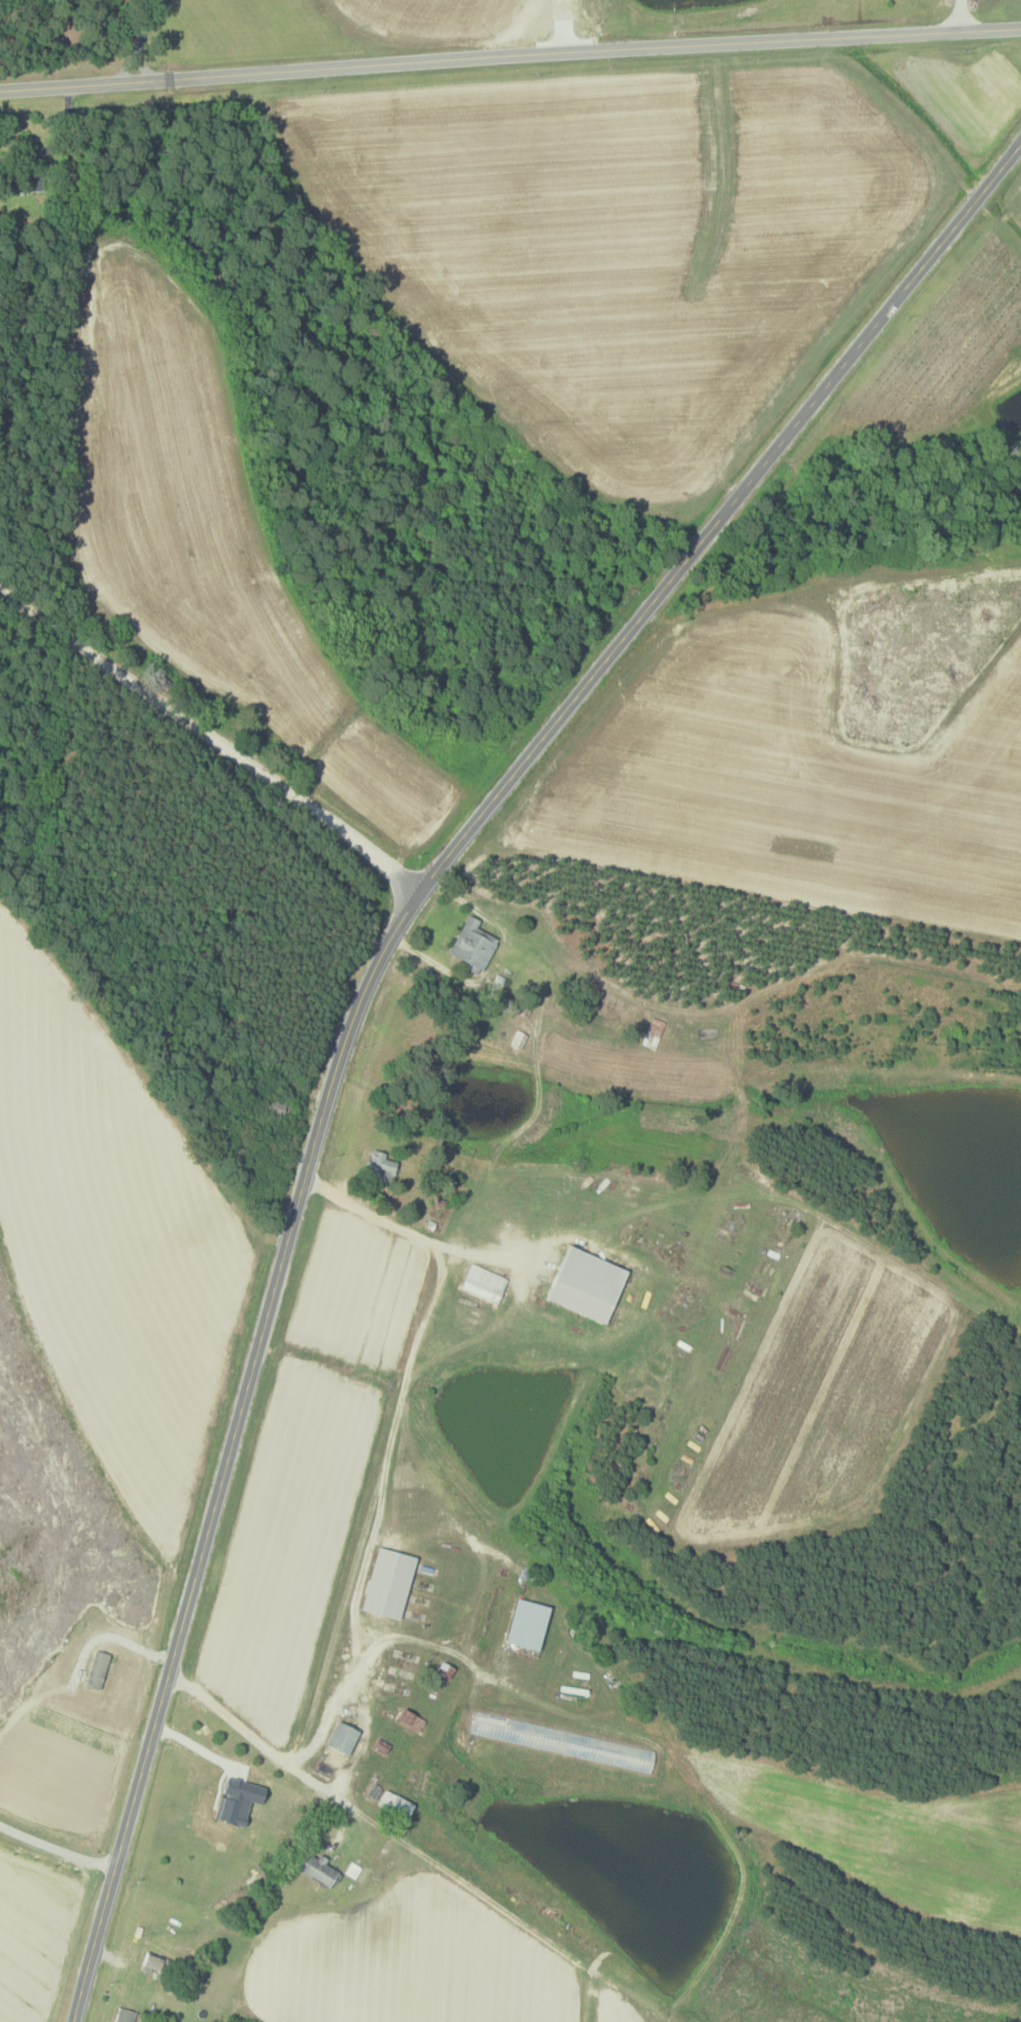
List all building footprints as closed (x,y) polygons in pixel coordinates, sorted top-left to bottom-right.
[(500,939),(478,929),(482,920),(469,914),(451,955),(485,971),(500,939)] [(666,1020),(652,1017),(645,1044),(659,1048),(666,1020)] [(396,1178),(399,1161),(387,1159),(388,1151),(373,1149),(369,1173),(396,1178)] [(609,1322),(630,1268),(569,1243),(548,1298),(609,1322)] [(510,1277),(472,1263),(463,1288),(500,1302),(510,1277)] [(403,1619),(418,1555),(380,1546),(365,1609),(403,1619)] [(539,1659),(553,1606),(520,1597),(506,1651),(539,1659)] [(399,1718),(422,1731),(428,1719),(405,1707),(399,1718)] [(352,1754),(362,1730),(339,1720),(329,1745),(352,1754)] [(657,1750),(598,1736),(593,1758),(652,1772),(657,1750)] [(384,1787),(376,1783),(369,1794),(377,1799),(384,1787)] [(379,1806),(410,1818),(416,1801),(385,1789),(379,1806)] [(200,1834),(218,1839),(228,1800),(210,1796),(206,1810),(202,1809),(199,1821),(203,1822),(200,1834)] [(333,1887),(341,1871),(326,1864),(328,1860),(309,1851),(300,1870),(333,1887)] [(166,1959),(149,1953),(145,1965),(162,1971),(166,1959)] [(138,2011),(121,2007),(117,2021),(135,2021),(138,2011)]
